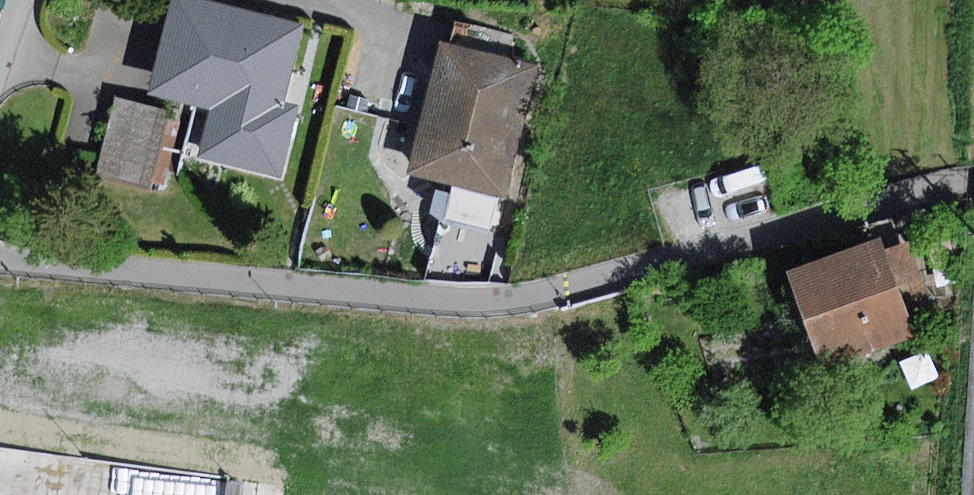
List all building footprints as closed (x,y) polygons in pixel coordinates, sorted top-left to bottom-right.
[(202,0),(172,0),(147,93),(211,110),(199,156),(281,177),(300,105),(286,101),(306,26),(202,0)] [(451,7),(442,41),(512,59),(521,25),(451,7)] [(512,59),(442,41),(409,173),(455,185),(496,196),(508,198),(542,66),(512,59)] [(171,112),(115,99),(97,176),(153,189),(171,112)] [(496,196),(455,185),(445,221),(487,232),(496,196)] [(880,238),(787,272),(822,368),(916,335),(912,322),(884,249),(880,238)] [(910,240),(884,249),(912,322),(937,313),(910,240)] [(465,255),(463,276),(487,279),(489,258),(465,255)]
